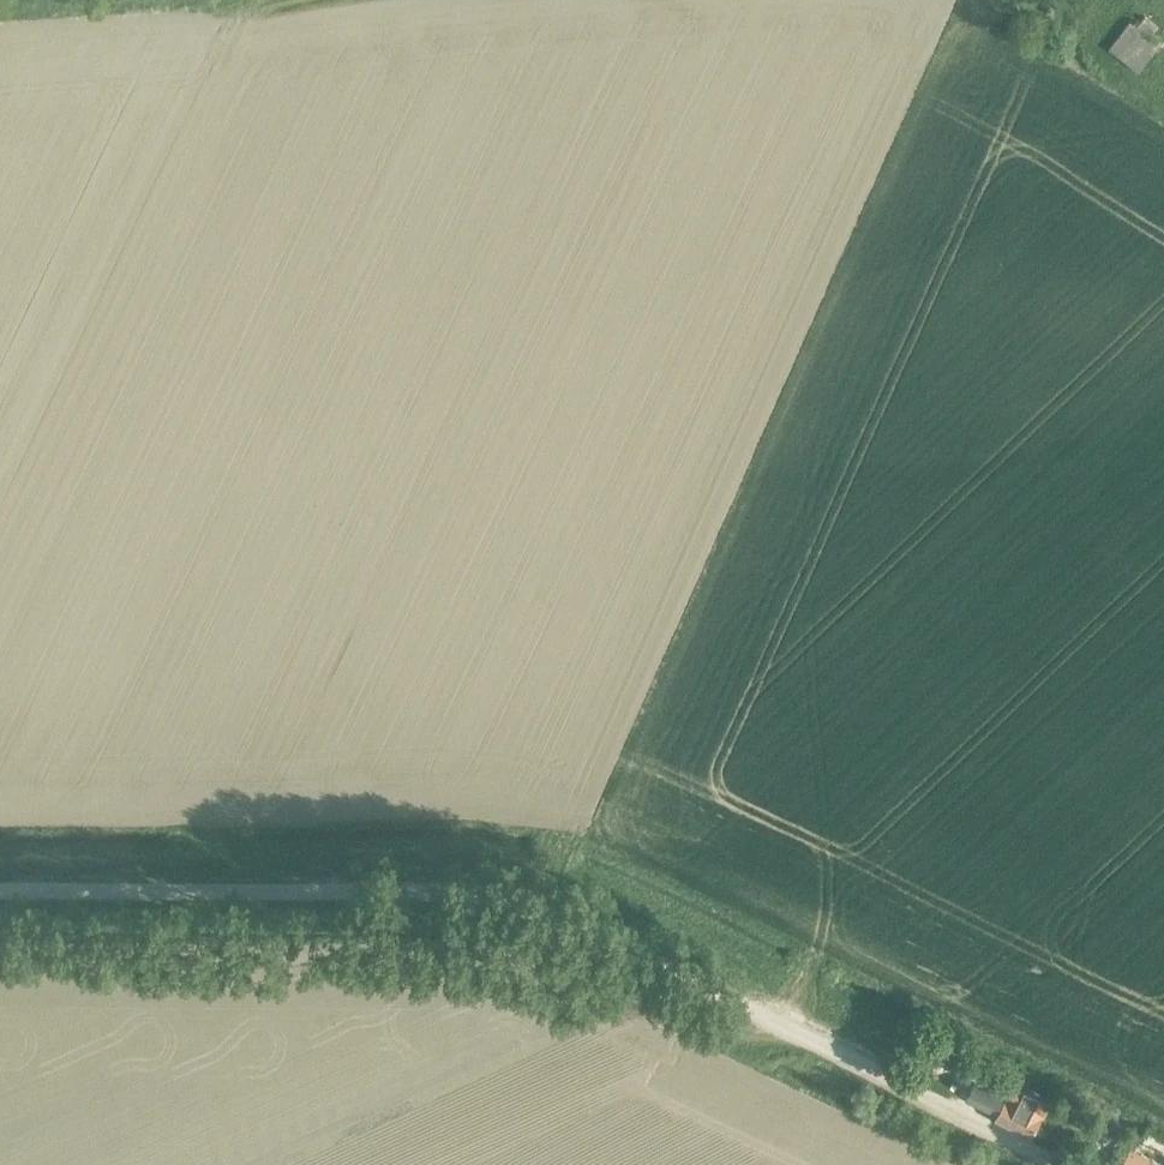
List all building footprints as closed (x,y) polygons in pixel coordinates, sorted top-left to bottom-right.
[(1129,20),(1108,49),(1139,71),(1159,44),(1151,39),(1159,28),(1143,17),(1137,26),(1129,20)] [(918,1035),(912,1046),(917,1049),(926,1047),(929,1041),(918,1035)] [(974,1082),(966,1097),(997,1112),(995,1117),(1030,1135),(1031,1132),(1049,1098),(1013,1080),(1004,1098),(974,1082)] [(1073,1122),(1079,1108),(1069,1104),(1063,1117),(1073,1122)] [(1130,1149),(1122,1164),(1163,1164),(1130,1149)]
